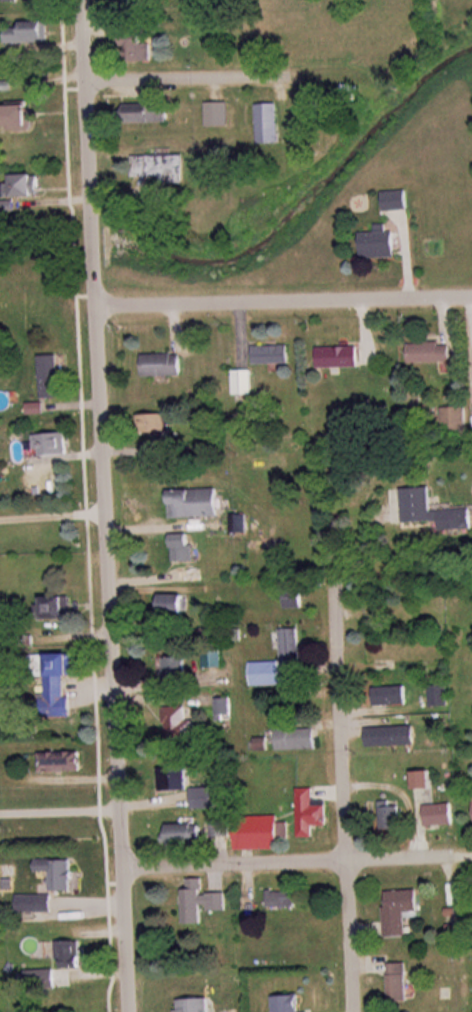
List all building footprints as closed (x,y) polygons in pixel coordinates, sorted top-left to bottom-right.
[(50,44),(50,24),(8,24),(8,44),(50,44)] [(154,62),(154,32),(126,32),(126,62),(154,62)] [(170,123),(170,103),(127,103),(127,123),(170,123)] [(206,127),(228,127),(228,103),(206,103),(206,127)] [(280,104),(258,104),(258,144),(280,144),(280,104)] [(37,131),(37,107),(1,107),(1,131),(37,131)] [(187,156),(134,157),(135,178),(165,178),(165,184),(187,183),(187,156)] [(41,176),(7,176),(7,198),(41,198),(41,176)] [(387,211),(410,211),(410,192),(387,192),(387,211)] [(390,226),(379,226),(379,233),(364,233),(364,259),(398,259),(398,233),(390,233),(390,226)] [(410,344),(410,363),(453,363),(453,344),(410,344)] [(253,347),(253,364),(289,364),(289,347),(253,347)] [(360,369),(360,348),(319,348),(319,369),(360,369)] [(182,355),(143,355),(143,377),(182,377),(182,355)] [(60,356),(41,356),(41,399),(60,399),(60,356)] [(234,396),(253,396),(253,372),(234,372),(234,396)] [(443,408),(443,434),(467,434),(467,408),(443,408)] [(169,416),(138,416),(138,438),(169,438),(169,416)] [(71,455),(69,433),(36,437),(39,459),(71,455)] [(403,523),(439,522),(440,531),(471,530),(471,510),(432,511),(431,489),(401,490),(403,523)] [(170,492),(171,519),(221,517),(221,490),(170,492)] [(175,563),(193,563),(193,535),(175,535),(175,563)] [(162,614),(188,614),(188,596),(162,596),(162,614)] [(47,621),(72,621),(72,598),(47,598),(47,621)] [(280,629),(282,662),(250,663),(251,686),(281,685),(280,666),(301,665),(300,629),(280,629)] [(76,676),(75,655),(32,655),(33,717),(71,716),(71,698),(65,698),(65,676),(76,676)] [(187,658),(165,658),(165,681),(187,681),(187,658)] [(450,707),(449,685),(431,685),(431,707),(450,707)] [(407,705),(407,687),(374,687),(374,705),(407,705)] [(165,707),(165,742),(195,742),(195,720),(187,720),(187,707),(165,707)] [(417,746),(417,727),(368,727),(368,746),(417,746)] [(318,729),(278,729),(278,750),(318,750),(318,729)] [(82,753),(41,753),(41,772),(82,772),(82,753)] [(188,768),(162,768),(162,792),(188,792),(188,768)] [(434,772),(417,772),(417,789),(434,789),(434,772)] [(217,788),(193,788),(193,810),(217,810),(217,788)] [(299,789),(300,838),(316,837),(316,826),(329,826),(329,805),(316,805),(315,788),(299,789)] [(380,802),(380,831),(402,831),(402,805),(393,805),(393,802),(380,802)] [(456,826),(456,805),(426,805),(426,826),(456,826)] [(285,816),(239,816),(239,850),(285,850),(285,816)] [(231,820),(212,820),(212,838),(231,838),(231,820)] [(204,825),(168,825),(168,845),(204,845),(204,825)] [(52,892),(74,892),(74,860),(37,860),(37,875),(52,875),(52,892)] [(186,925),(204,925),(203,911),(228,911),(228,894),(203,894),(203,879),(185,880),(186,925)] [(420,890),(386,891),(388,938),(408,937),(407,912),(421,912),(420,890)] [(298,892),(267,892),(267,910),(298,910),(298,892)] [(53,896),(17,896),(17,913),(53,913),(53,896)] [(82,943),(61,943),(61,969),(82,969),(82,943)] [(390,1001),(409,1001),(409,963),(390,963),(390,1001)] [(275,995),(275,1011),(301,1011),(301,995),(275,995)] [(211,998),(178,999),(178,1011),(211,1011),(211,998)]
